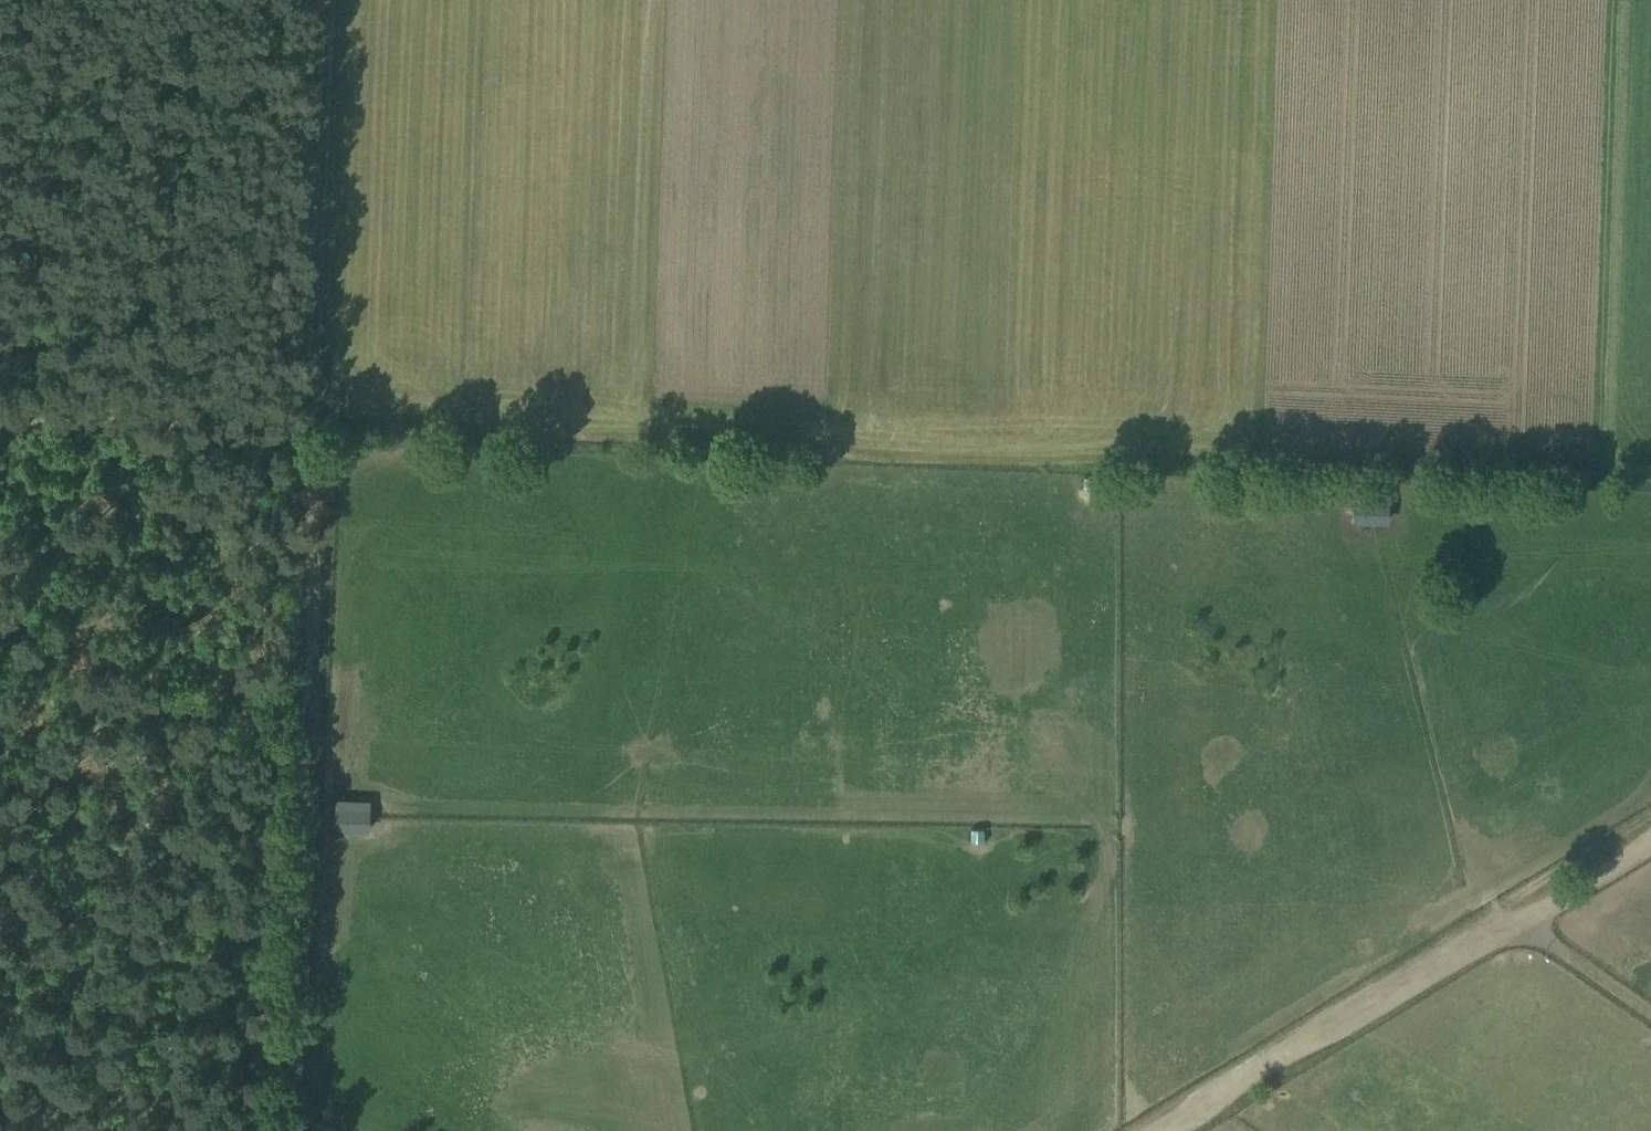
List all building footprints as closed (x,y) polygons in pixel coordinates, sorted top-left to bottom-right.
[(1355,520),(1390,519),(1389,488),(1355,489),(1355,520)] [(369,827),(370,798),(339,797),(338,826),(369,827)]
